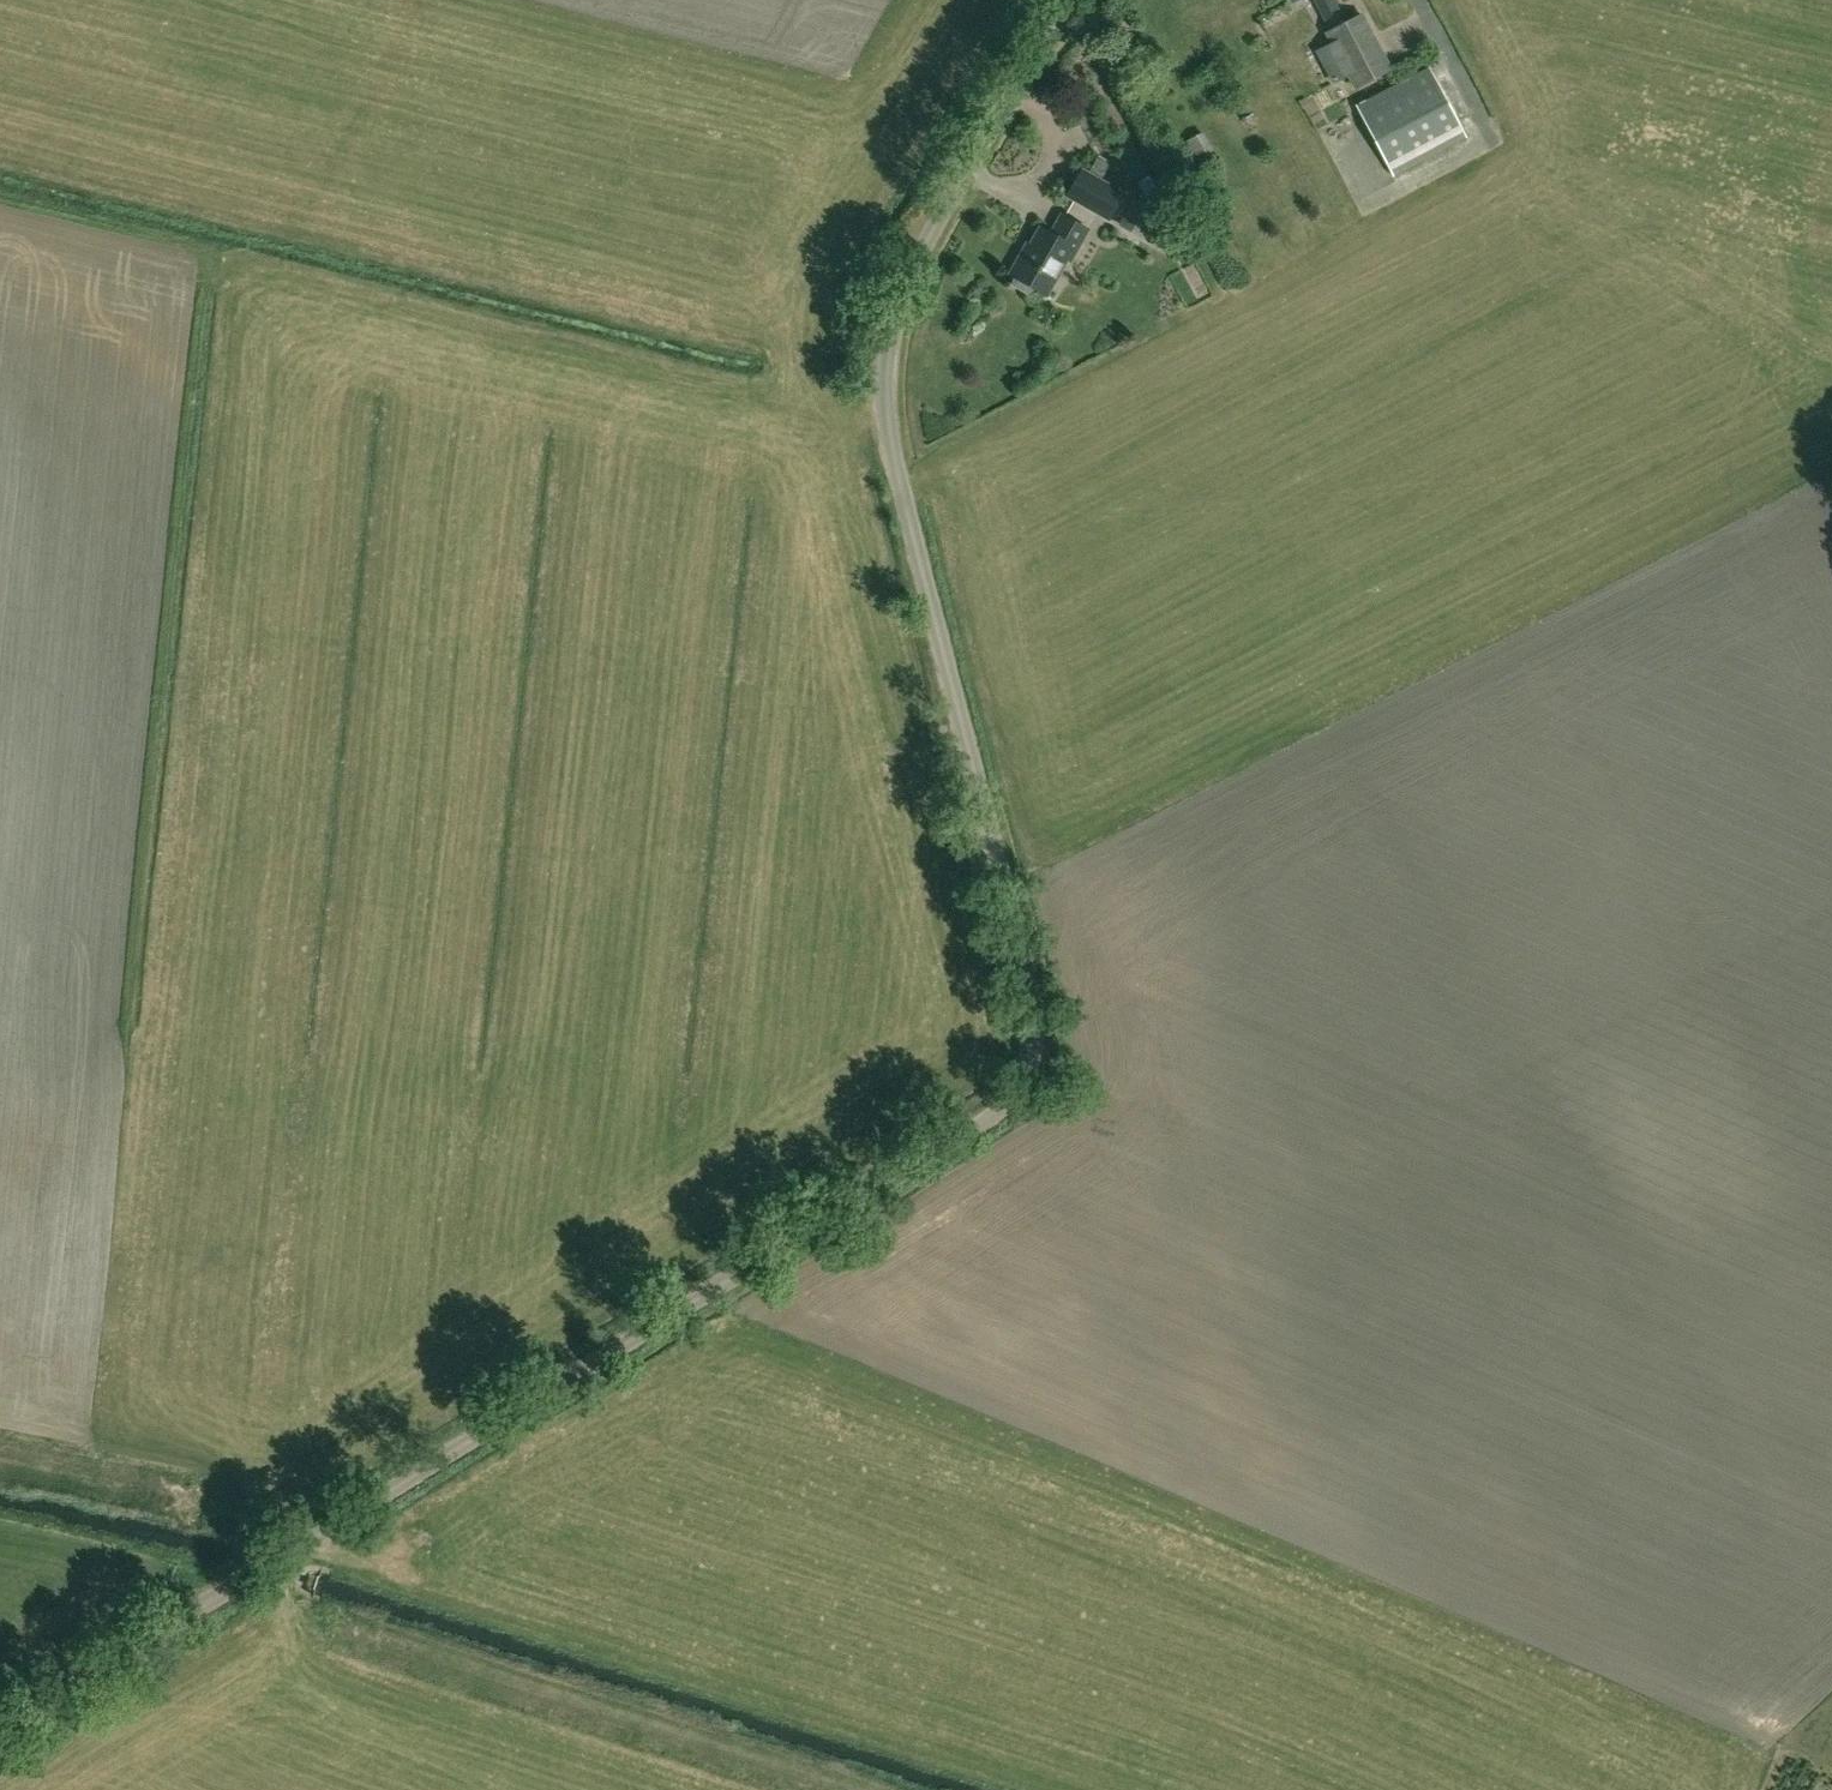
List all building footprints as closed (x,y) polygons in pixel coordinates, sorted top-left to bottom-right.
[(1361,12),(1327,30),(1356,85),(1390,67),(1361,12)] [(1385,158),(1458,119),(1431,67),(1357,106),(1385,158)] [(1211,136),(1197,144),(1208,164),(1223,156),(1211,136)] [(1081,169),(1066,196),(1108,219),(1126,191),(1081,169)] [(1152,206),(1133,230),(1148,241),(1167,217),(1152,206)] [(1013,275),(1016,276),(1014,286),(1029,295),(1038,289),(1045,293),(1072,246),(1077,248),(1088,228),(1062,214),(1052,233),(1041,226),(1013,275)]
